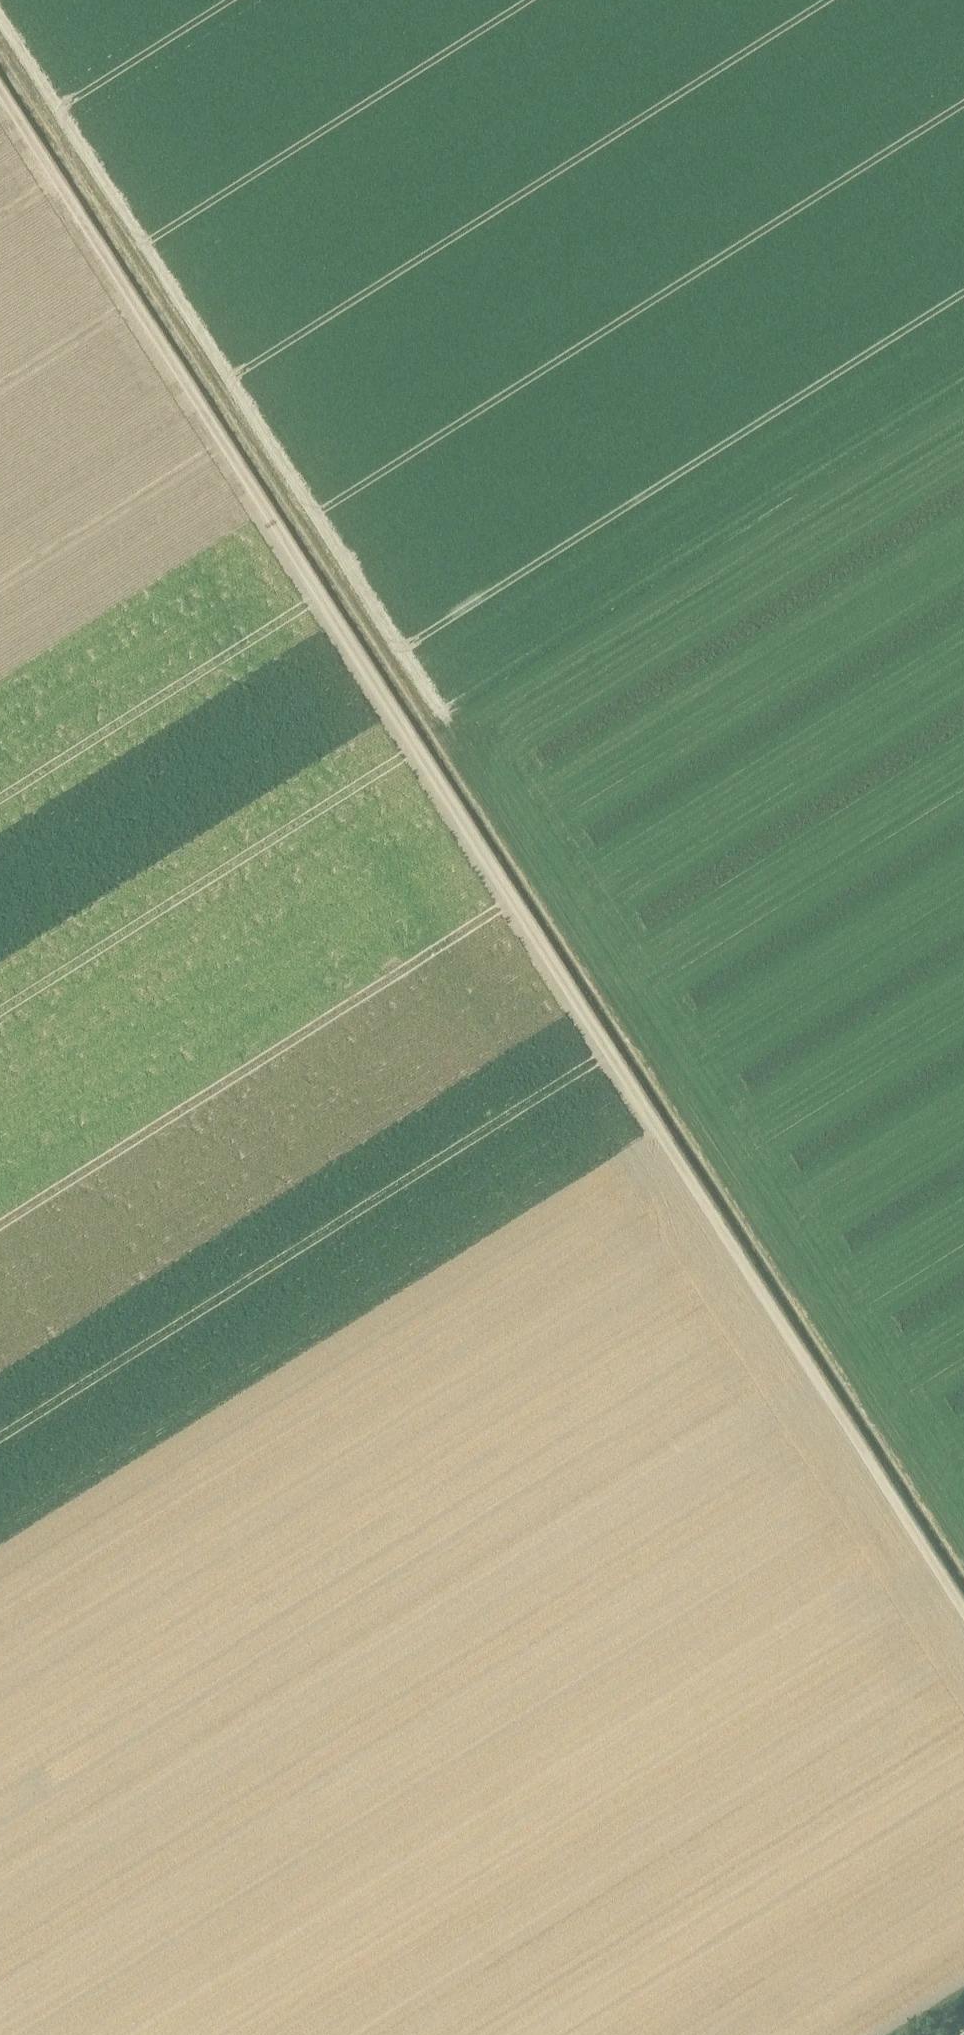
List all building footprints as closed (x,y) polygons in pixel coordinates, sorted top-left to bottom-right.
[(954,2011),(963,2027),(963,2005),(954,2011)]
